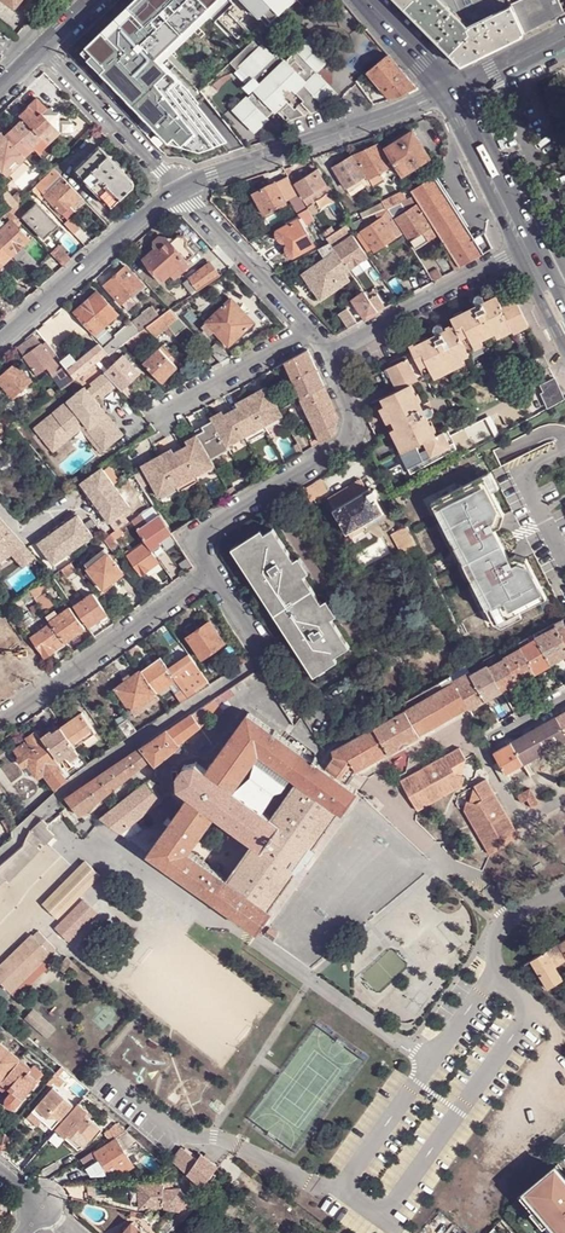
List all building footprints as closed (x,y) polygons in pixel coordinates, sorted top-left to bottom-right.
[(83,50),(93,60),(97,55),(92,50),(144,0),(135,0),(83,50)] [(92,50),(97,55),(93,60),(171,141),(177,135),(184,143),(192,136),(197,142),(196,143),(202,150),(224,143),(194,106),(185,94),(191,89),(163,61),(182,43),(177,38),(216,0),(144,0),(92,50)] [(177,38),(182,43),(227,0),(216,0),(177,38)] [(260,15),(257,18),(265,26),(268,23),(271,26),(300,0),(245,0),(260,15)] [(405,6),(427,28),(456,58),(471,60),(499,45),(525,33),(512,4),(469,26),(443,0),(399,0),(405,6)] [(469,26),(512,4),(510,0),(443,0),(469,26)] [(561,0),(510,0),(512,4),(525,33),(560,14),(564,12),(564,8),(561,0)] [(253,41),(230,64),(238,71),(244,66),(253,75),(247,81),(254,88),(259,89),(259,93),(254,93),(236,111),(255,131),(274,113),(274,109),(278,109),(278,113),(281,111),(290,121),(305,116),(297,109),(295,110),(279,94),(277,94),(277,89),(282,83),(287,84),(287,86),(303,102),(301,104),(311,114),(326,109),(324,107),(336,95),(317,75),(312,75),(312,71),(317,71),(330,58),(310,38),(288,60),(288,66),(283,65),(283,60),(276,52),(270,58),(253,41)] [(396,64),(389,55),(368,71),(371,75),(382,89),(403,72),(396,64)] [(371,75),(368,71),(356,81),(360,84),(371,75)] [(382,89),(391,99),(399,96),(416,87),(403,72),(382,89)] [(185,94),(194,106),(200,101),(191,89),(185,94)] [(32,147),(38,153),(48,144),(42,137),(38,134),(50,123),(59,133),(61,136),(71,136),(75,131),(75,123),(72,120),(61,120),(61,111),(53,111),(54,107),(45,107),(37,98),(19,115),(23,119),(14,128),(32,147)] [(42,137),(48,144),(59,133),(50,123),(38,134),(42,137)] [(14,128),(10,124),(1,132),(5,136),(18,151),(22,156),(32,147),(14,128)] [(1,132),(0,133),(0,169),(18,151),(5,136),(1,132)] [(414,133),(386,149),(403,175),(432,160),(414,133)] [(177,135),(171,141),(202,150),(196,143),(197,142),(192,136),(184,143),(177,135)] [(380,144),(355,156),(368,177),(377,172),(393,165),(380,144)] [(98,146),(74,169),(78,173),(76,175),(99,199),(101,197),(102,198),(105,201),(104,202),(110,207),(115,201),(130,186),(131,187),(132,186),(133,181),(119,167),(113,161),(98,146)] [(18,151),(0,169),(8,178),(26,160),(22,156),(18,151)] [(355,156),(355,155),(335,168),(346,187),(363,176),(367,182),(370,180),(368,177),(355,156)] [(58,173),(53,169),(42,179),(51,188),(46,193),(44,195),(44,196),(60,213),(69,204),(79,195),(62,178),(59,174),(58,173)] [(297,183),(306,198),(327,185),(318,172),(317,169),(297,183)] [(330,183),(321,170),(318,172),(327,185),(330,183)] [(368,177),(370,180),(372,184),(381,179),(377,172),(368,177)] [(485,254),(435,174),(433,176),(412,190),(415,195),(418,199),(418,200),(455,259),(460,267),(485,254)] [(264,204),(268,213),(287,202),(283,195),(285,195),(287,197),(297,191),(288,177),(277,184),(276,182),(255,194),(261,205),(261,206),(264,204)] [(41,199),(44,196),(44,195),(46,193),(37,183),(31,189),(41,199)] [(310,206),(334,190),(330,183),(327,185),(306,198),(305,199),(310,206)] [(18,202),(25,195),(19,190),(13,196),(18,202)] [(12,207),(17,202),(18,202),(13,196),(8,191),(2,196),(12,207)] [(31,199),(26,194),(25,195),(18,202),(17,202),(23,208),(31,199)] [(84,200),(79,195),(69,204),(75,209),(84,200)] [(387,208),(399,203),(394,195),(382,199),(382,200),(387,208)] [(357,221),(387,208),(382,200),(355,217),(357,221)] [(21,215),(43,239),(51,231),(52,232),(59,226),(36,201),(21,215)] [(15,216),(23,208),(17,202),(12,207),(9,210),(15,216)] [(404,210),(400,203),(399,203),(387,208),(390,212),(393,217),(404,210)] [(397,218),(400,222),(409,237),(415,247),(429,238),(425,232),(432,228),(417,206),(397,218)] [(316,218),(309,208),(299,214),(302,218),(279,231),(278,232),(279,237),(281,241),(285,243),(287,246),(287,247),(287,251),(289,255),(293,257),(314,245),(304,227),(307,225),(306,224),(316,218)] [(22,223),(16,217),(15,216),(9,210),(3,215),(0,219),(0,244),(11,255),(29,238),(18,227),(22,223)] [(397,223),(393,217),(390,212),(363,231),(358,234),(365,245),(369,241),(376,251),(396,238),(403,232),(397,223)] [(65,225),(69,230),(74,225),(71,221),(65,225)] [(400,222),(397,223),(403,232),(406,238),(409,237),(400,222)] [(352,230),(349,225),(338,232),(329,237),(332,242),(332,243),(352,230)] [(329,237),(338,232),(334,226),(325,232),(329,237)] [(435,234),(432,228),(425,232),(429,238),(435,234)] [(370,257),(355,234),(335,247),(350,270),(370,257)] [(177,271),(186,263),(195,255),(188,247),(189,241),(185,236),(178,236),(170,242),(166,238),(161,237),(155,242),(154,248),(155,249),(144,259),(164,281),(177,271)] [(335,247),(332,243),(332,242),(319,249),(327,259),(304,275),(322,300),(349,280),(344,274),(347,272),(350,277),(353,275),(350,270),(335,247)] [(11,255),(0,244),(0,266),(11,255)] [(52,255),(59,262),(64,258),(57,251),(52,255)] [(460,267),(455,259),(452,261),(456,270),(460,267)] [(192,295),(220,276),(211,262),(184,283),(192,295)] [(191,268),(186,263),(177,271),(182,276),(191,268)] [(48,279),(53,275),(46,267),(41,271),(48,279)] [(106,286),(123,303),(130,296),(143,285),(126,267),(106,286)] [(430,277),(433,282),(442,278),(439,273),(430,277)] [(75,313),(95,335),(104,327),(118,315),(98,292),(75,313)] [(364,292),(358,296),(353,300),(366,320),(377,313),(371,303),(364,292)] [(473,295),(473,297),(472,299),(475,304),(449,317),(452,324),(466,352),(481,345),(480,340),(493,334),(495,338),(511,331),(500,306),(495,294),(483,300),(481,295),(479,294),(477,293),(473,295)] [(130,296),(123,303),(125,307),(133,300),(130,296)] [(379,298),(371,303),(377,313),(385,309),(379,298)] [(207,323),(215,331),(229,346),(253,323),(231,299),(207,323)] [(514,299),(500,306),(511,331),(512,334),(527,327),(514,299)] [(345,305),(347,308),(351,314),(353,313),(348,304),(345,305)] [(154,305),(132,322),(133,323),(134,324),(141,331),(148,326),(156,320),(161,317),(154,305)] [(338,315),(348,329),(357,324),(351,314),(347,308),(338,315)] [(185,324),(171,309),(161,317),(156,320),(148,326),(155,334),(162,342),(163,341),(164,339),(160,334),(168,326),(174,333),(185,324)] [(141,331),(134,324),(133,323),(104,349),(107,352),(109,354),(122,345),(125,343),(141,331)] [(210,335),(215,331),(207,323),(203,327),(210,335)] [(466,352),(452,324),(449,325),(448,324),(443,326),(444,327),(442,329),(440,324),(436,323),(433,325),(431,329),(433,333),(412,343),(412,341),(407,344),(412,354),(419,367),(426,364),(430,373),(433,378),(462,363),(461,359),(467,355),(466,352)] [(155,334),(148,326),(141,331),(125,343),(132,351),(155,334)] [(104,327),(95,335),(104,344),(113,336),(104,327)] [(63,388),(76,378),(61,360),(60,359),(50,347),(46,342),(42,345),(38,339),(27,346),(31,351),(24,355),(37,374),(47,367),(63,388)] [(96,362),(107,352),(104,349),(99,343),(78,361),(71,353),(64,358),(61,360),(76,378),(96,362)] [(221,363),(229,358),(216,344),(209,350),(217,360),(221,363)] [(169,376),(178,367),(170,358),(173,356),(166,348),(163,346),(144,363),(163,383),(164,382),(161,380),(166,376),(168,378),(169,377),(169,376)] [(175,354),(168,346),(166,348),(173,356),(175,354)] [(293,380),(316,368),(308,350),(285,363),(293,380)] [(122,390),(141,373),(136,368),(125,356),(124,354),(105,372),(118,386),(122,390)] [(125,356),(136,368),(138,365),(127,354),(125,356)] [(412,354),(406,357),(417,379),(423,376),(419,367),(412,354)] [(541,355),(530,360),(536,373),(547,367),(541,355)] [(178,367),(181,365),(173,356),(170,358),(178,367)] [(387,375),(395,389),(409,382),(417,379),(406,357),(383,368),(386,375),(387,375)] [(209,370),(221,363),(217,360),(207,365),(209,370)] [(14,396),(16,394),(25,387),(32,380),(17,363),(0,378),(0,381),(14,396)] [(419,367),(423,376),(430,373),(426,364),(419,367)] [(302,398),(324,386),(316,368),(293,380),(298,391),(302,398)] [(103,398),(118,386),(105,372),(91,383),(93,386),(89,389),(87,387),(35,427),(48,442),(57,435),(56,432),(64,425),(69,431),(86,417),(90,419),(95,425),(88,430),(105,451),(125,435),(95,397),(100,394),(103,398)] [(141,373),(122,390),(130,399),(139,391),(135,386),(145,377),(141,373)] [(426,405),(422,408),(418,401),(420,400),(416,392),(414,393),(409,382),(395,389),(378,398),(381,404),(377,407),(384,423),(389,420),(392,427),(388,429),(398,451),(434,433),(433,430),(434,430),(431,422),(429,423),(426,416),(430,414),(432,410),(430,407),(426,405)] [(50,385),(46,389),(47,390),(50,393),(52,396),(54,394),(57,392),(52,386),(50,385)] [(324,386),(302,398),(322,442),(334,435),(339,419),(324,386)] [(18,396),(15,399),(18,401),(28,392),(25,387),(16,394),(18,396)] [(266,387),(256,392),(257,396),(268,390),(266,387)] [(256,392),(248,396),(264,426),(282,416),(269,392),(268,390),(257,396),(256,392)] [(298,391),(289,396),(293,403),(302,398),(298,391)] [(238,407),(231,411),(245,437),(264,426),(248,396),(240,401),(242,404),(238,407)] [(211,418),(212,421),(227,447),(245,437),(231,411),(224,415),(220,416),(218,413),(211,418)] [(102,454),(105,451),(88,430),(95,425),(90,419),(86,417),(69,431),(64,425),(56,432),(57,435),(48,442),(55,452),(82,430),(102,454)] [(208,430),(196,436),(210,460),(229,450),(227,447),(212,421),(205,425),(208,430)] [(205,425),(194,432),(196,436),(208,430),(205,425)] [(264,426),(245,437),(247,442),(267,431),(264,426)] [(398,451),(400,454),(442,432),(442,431),(434,433),(398,451)] [(442,432),(400,454),(399,455),(408,473),(456,449),(453,442),(449,445),(442,432)] [(187,446),(181,450),(196,477),(214,467),(210,460),(196,436),(189,440),(191,444),(187,446)] [(298,444),(293,446),(298,455),(302,453),(298,444)] [(167,452),(159,457),(176,488),(196,477),(181,450),(174,453),(170,456),(167,452)] [(154,464),(144,470),(159,498),(176,488),(159,457),(152,460),(154,464)] [(144,470),(154,464),(152,460),(142,466),(144,470)] [(116,488),(102,469),(81,484),(89,496),(87,497),(93,505),(98,513),(101,511),(109,523),(130,508),(116,488)] [(484,475),(444,495),(452,511),(447,514),(494,605),(499,602),(507,618),(547,597),(527,558),(516,555),(509,558),(494,529),(501,526),(505,515),(484,475)] [(196,477),(176,488),(179,493),(199,482),(196,477)] [(308,486),(315,499),(326,492),(319,479),(308,486)] [(346,490),(352,501),(368,492),(362,481),(346,490)] [(81,484),(79,486),(87,497),(89,496),(81,484)] [(308,486),(303,489),(310,502),(315,499),(308,486)] [(329,500),(334,511),(336,509),(347,504),(352,501),(346,490),(329,500)] [(336,509),(334,511),(347,534),(348,534),(361,526),(384,513),(375,497),(378,496),(375,491),(372,492),(371,490),(368,492),(352,501),(347,504),(336,509)] [(444,495),(432,501),(495,624),(507,618),(499,602),(494,605),(447,514),(452,511),(444,495)] [(153,504),(144,511),(146,514),(150,512),(154,519),(160,515),(153,504)] [(107,524),(109,523),(101,511),(98,513),(107,524)] [(65,523),(78,515),(76,512),(64,521),(65,523)] [(50,535),(38,543),(52,564),(72,550),(92,536),(78,515),(65,523),(64,521),(56,526),(48,532),(50,535)] [(137,518),(133,522),(139,530),(144,538),(147,543),(153,552),(162,544),(160,542),(172,535),(172,534),(160,516),(160,515),(154,519),(149,523),(141,528),(142,525),(138,521),(137,518)] [(145,517),(138,521),(142,525),(141,528),(149,523),(145,517)] [(12,553),(13,554),(24,544),(0,518),(0,561),(12,553)] [(361,526),(348,534),(351,539),(364,532),(361,526)] [(405,554),(417,548),(407,526),(392,533),(400,550),(403,549),(405,554)] [(112,534),(115,540),(124,534),(120,528),(112,534)] [(274,528),(241,550),(318,669),(351,647),(274,528)] [(36,540),(38,543),(50,535),(48,532),(36,540)] [(112,534),(106,538),(110,543),(115,540),(112,534)] [(147,543),(144,538),(127,549),(131,554),(147,543)] [(141,575),(160,563),(153,552),(147,543),(131,554),(128,556),(141,575)] [(24,544),(13,554),(24,567),(35,556),(24,544)] [(90,568),(108,554),(105,549),(86,563),(90,568)] [(123,573),(108,554),(90,568),(104,587),(123,573)] [(68,577),(77,570),(71,561),(62,568),(68,577)] [(41,584),(29,591),(34,598),(45,590),(41,584)] [(29,591),(15,602),(18,607),(25,603),(29,609),(37,602),(34,598),(29,591)] [(74,607),(87,627),(96,622),(101,618),(105,615),(107,614),(94,594),(74,607)] [(11,613),(10,610),(8,607),(7,607),(0,612),(0,613),(4,618),(11,613)] [(63,639),(65,643),(86,629),(71,609),(59,617),(51,623),(63,639)] [(56,613),(48,619),(51,623),(59,617),(56,613)] [(563,620),(554,625),(556,628),(564,644),(564,624),(563,620)] [(203,659),(225,643),(210,622),(188,638),(203,659)] [(63,639),(51,623),(31,637),(45,657),(54,651),(52,647),(63,639)] [(556,628),(536,637),(536,639),(551,664),(564,656),(564,644),(556,628)] [(16,636),(7,642),(18,658),(27,652),(16,636)] [(54,651),(65,643),(63,639),(52,647),(54,651)] [(549,665),(551,664),(536,639),(520,648),(535,673),(549,665)] [(519,682),(535,673),(520,648),(503,658),(504,659),(519,682)] [(202,675),(189,655),(169,669),(177,680),(183,689),(193,681),(202,675)] [(235,670),(245,664),(241,657),(231,664),(235,670)] [(169,669),(161,658),(141,672),(157,694),(169,686),(177,680),(169,669)] [(488,667),(502,692),(519,682),(504,659),(488,667)] [(470,675),(486,701),(502,692),(488,667),(487,665),(470,675)] [(450,677),(453,681),(469,672),(466,668),(461,671),(450,677)] [(132,712),(157,694),(141,672),(117,689),(132,712)] [(467,706),(469,710),(486,701),(470,675),(469,672),(453,681),(453,682),(467,706)] [(210,686),(202,675),(193,681),(195,686),(196,687),(199,692),(206,688),(210,686)] [(175,694),(183,689),(177,680),(169,686),(175,694)] [(185,692),(195,686),(193,681),(183,689),(185,692)] [(335,754),(333,756),(355,772),(356,770),(389,751),(389,752),(421,735),(420,734),(467,706),(453,682),(424,699),(420,693),(401,704),(405,710),(389,719),(387,716),(384,718),(386,721),(376,726),(375,725),(333,750),(335,754)] [(189,698),(199,692),(196,687),(195,686),(185,692),(189,698)] [(135,716),(160,699),(157,694),(132,712),(135,716)] [(222,710),(214,699),(66,799),(80,816),(151,758),(156,764),(179,745),(178,744),(202,725),(208,720),(204,715),(211,710),(215,716),(222,710)] [(250,713),(212,764),(238,783),(261,753),(298,780),(272,816),(281,824),(264,848),(254,841),(227,878),(189,851),(211,821),(185,802),(183,804),(173,819),(168,816),(150,842),(154,845),(149,853),(257,931),(273,911),(270,909),(297,872),(299,873),(304,867),(307,869),(309,868),(315,861),(314,858),(312,856),(317,849),(314,847),(341,811),(343,812),(358,791),(347,784),(325,768),(250,713)] [(94,735),(96,734),(91,728),(88,723),(81,714),(62,727),(76,748),(94,735)] [(512,743),(524,764),(564,740),(564,729),(557,716),(512,743)] [(128,738),(137,732),(129,719),(120,725),(128,738)] [(75,749),(76,748),(62,727),(54,733),(51,728),(42,734),(59,760),(67,754),(75,749)] [(57,791),(69,779),(62,769),(36,732),(27,738),(30,742),(20,750),(23,754),(19,757),(18,759),(23,766),(25,766),(28,764),(38,778),(45,774),(57,791)] [(76,748),(80,754),(99,741),(94,735),(76,748)] [(512,743),(496,752),(501,761),(507,773),(524,764),(512,743)] [(460,747),(402,781),(419,810),(463,785),(465,775),(457,773),(453,766),(467,758),(460,747)] [(80,755),(75,749),(67,754),(72,760),(80,755)] [(355,772),(333,756),(330,760),(325,768),(347,784),(352,776),(355,772)] [(507,773),(501,761),(495,764),(506,783),(511,780),(507,773)] [(245,797),(234,789),(238,783),(212,764),(211,764),(210,765),(211,766),(207,771),(197,764),(197,762),(196,762),(196,763),(187,766),(186,765),(185,766),(185,768),(179,776),(178,775),(178,777),(179,778),(179,787),(177,787),(177,788),(178,789),(180,789),(189,795),(186,800),(185,800),(184,801),(185,802),(211,821),(216,814),(228,823),(227,824),(228,825),(229,824),(241,832),(240,833),(241,835),(242,833),(254,841),(264,848),(281,824),(272,816),(260,808),(261,807),(260,806),(258,807),(247,799),(248,798),(246,796),(245,797)] [(69,779),(79,772),(75,765),(67,770),(65,767),(62,769),(69,779)] [(486,777),(475,784),(483,797),(476,801),(468,799),(465,808),(490,852),(520,835),(486,777)] [(100,818),(126,838),(137,829),(133,822),(161,801),(146,782),(100,818)] [(542,796),(548,792),(545,787),(539,791),(542,796)] [(169,794),(183,804),(185,802),(184,801),(185,800),(186,800),(189,795),(180,789),(178,789),(177,788),(169,794)] [(1,886),(9,878),(12,881),(42,849),(39,846),(44,841),(47,844),(56,834),(48,826),(50,824),(48,823),(44,818),(43,819),(31,831),(23,846),(0,865),(0,885),(1,886)] [(45,909),(59,921),(100,877),(91,868),(66,893),(63,891),(45,909)] [(12,996),(52,956),(33,936),(0,968),(0,985),(12,996)] [(538,958),(546,972),(564,961),(564,941),(538,958)] [(538,958),(526,965),(534,978),(532,980),(540,994),(555,985),(546,972),(538,958)] [(40,1014),(32,1024),(48,1038),(56,1029),(40,1014)] [(16,1037),(0,1024),(0,1034),(10,1043),(16,1037)] [(21,1059),(0,1042),(0,1085),(21,1059)] [(21,1059),(0,1085),(0,1088),(8,1095),(7,1096),(5,1099),(5,1103),(8,1107),(12,1108),(16,1108),(19,1105),(43,1073),(34,1066),(31,1068),(21,1059)] [(67,1079),(58,1072),(49,1083),(52,1086),(55,1082),(61,1086),(67,1079)] [(58,1129),(65,1121),(62,1119),(74,1106),(54,1088),(33,1111),(43,1120),(53,1129),(55,1127),(58,1129)] [(82,1100),(85,1095),(79,1090),(75,1094),(82,1100)] [(90,1109),(81,1101),(65,1121),(58,1129),(58,1130),(67,1137),(71,1132),(86,1144),(93,1136),(95,1138),(105,1126),(87,1112),(90,1109)] [(43,1120),(33,1111),(28,1117),(38,1125),(43,1120)] [(115,1138),(128,1131),(117,1121),(110,1129),(109,1128),(106,1131),(115,1138)] [(80,1148),(86,1144),(71,1132),(67,1137),(80,1148)] [(135,1145),(129,1132),(97,1153),(95,1150),(82,1158),(93,1175),(110,1174),(111,1177),(119,1176),(125,1172),(134,1166),(124,1151),(135,1145)] [(139,1140),(129,1132),(135,1145),(139,1140)] [(172,1160),(203,1186),(218,1167),(201,1155),(197,1161),(181,1148),(172,1160)] [(556,1165),(527,1190),(539,1205),(537,1206),(549,1221),(560,1232),(564,1232),(564,1177),(556,1165)] [(141,1207),(165,1206),(165,1205),(173,1204),(172,1196),(168,1196),(168,1190),(172,1190),(171,1181),(139,1184),(141,1207)] [(539,1205),(527,1190),(521,1195),(533,1210),(537,1206),(539,1205)] [(197,1196),(196,1195),(185,1206),(191,1211),(200,1200),(197,1196)] [(191,1211),(185,1206),(178,1215),(183,1219),(191,1211)] [(549,1221),(537,1206),(533,1210),(531,1211),(543,1226),(549,1221)] [(162,1232),(171,1232),(183,1219),(169,1217),(158,1230),(162,1232)] [(133,1222),(123,1232),(147,1232),(133,1222)]
